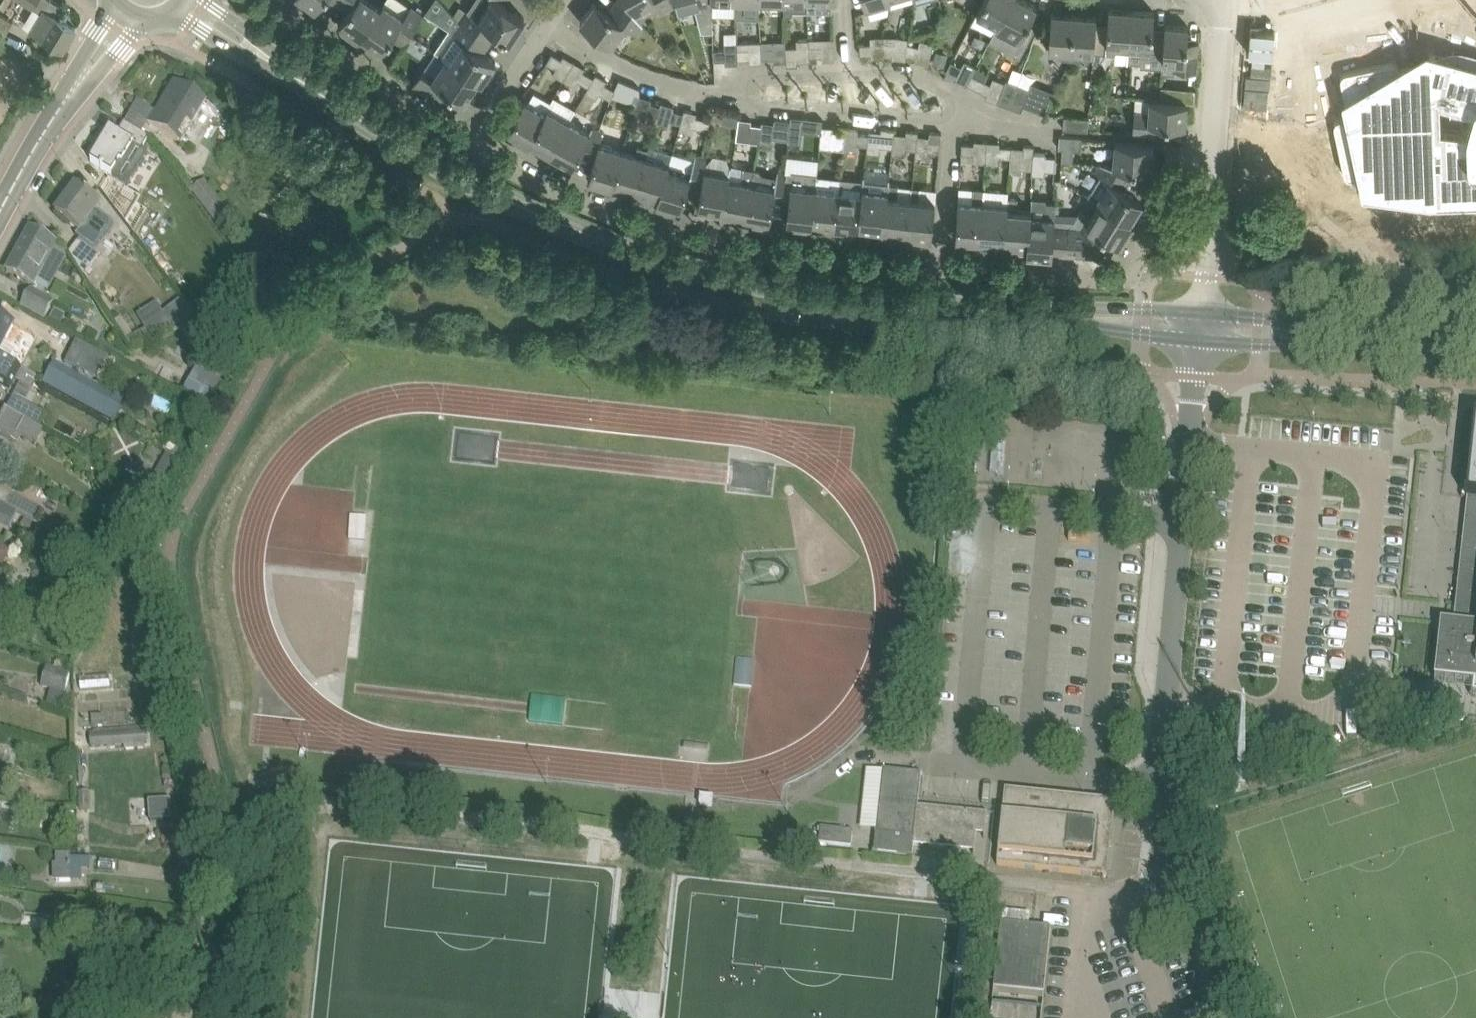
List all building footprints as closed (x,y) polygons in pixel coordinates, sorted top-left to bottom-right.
[(76,27),(54,14),(60,4),(61,4),(60,3),(60,4),(53,0),(22,0),(43,12),(32,30),(64,48),(76,27)] [(317,8),(323,0),(305,0),(317,8)] [(363,34),(362,34),(382,6),(381,6),(372,0),(346,0),(353,4),(339,24),(360,38),(363,34)] [(500,0),(475,0),(469,9),(461,21),(484,36),(491,25),(511,38),(525,17),(500,0)] [(636,11),(629,0),(626,0),(615,15),(596,1),(581,21),(612,44),(626,25),(637,33),(643,24),(636,11)] [(636,11),(655,0),(629,0),(636,11)] [(663,11),(675,4),(674,0),(657,0),(663,11)] [(678,12),(701,6),(712,3),(712,0),(675,0),(678,12)] [(735,17),(760,17),(760,0),(735,0),(735,17)] [(786,14),(785,1),(786,0),(760,0),(785,1),(785,14),(786,14)] [(808,8),(809,0),(786,0),(785,1),(786,14),(793,14),(793,10),(808,10),(808,8)] [(808,8),(832,9),(833,0),(809,0),(808,8)] [(999,23),(999,24),(1012,0),(983,0),(976,12),(999,23)] [(1029,0),(1012,0),(999,24),(999,23),(997,27),(1019,38),(1037,4),(1029,0)] [(408,37),(411,33),(424,14),(411,5),(404,16),(383,3),(381,6),(382,6),(362,34),(363,34),(383,48),(396,29),(408,37)] [(1108,28),(1096,27),(1094,52),(1115,53),(1115,61),(1128,62),(1132,9),(1109,7),(1108,28)] [(1141,62),(1141,55),(1163,57),(1165,27),(1153,26),(1154,11),(1132,9),(1128,62),(1141,62)] [(1061,58),(1071,58),(1074,13),(1052,12),(1049,48),(1062,49),(1061,58)] [(1094,52),(1096,27),(1097,15),(1074,13),(1071,58),(1081,59),(1082,51),(1094,52)] [(460,21),(457,17),(449,28),(435,49),(434,50),(446,57),(451,60),(450,61),(479,79),(478,79),(482,82),(496,60),(476,47),(484,36),(461,21),(460,21)] [(1163,57),(1163,60),(1162,66),(1162,73),(1174,74),(1175,69),(1197,71),(1199,47),(1187,46),(1189,25),(1166,23),(1165,27),(1163,57)] [(860,54),(871,54),(871,57),(884,57),(884,53),(883,41),(883,35),(870,35),(870,43),(860,43),(860,54)] [(908,37),(896,35),(895,42),(883,41),(884,53),(893,54),(892,57),(905,58),(906,53),(908,43),(907,43),(908,37)] [(835,59),(834,37),(810,38),(810,56),(822,55),(823,59),(835,59)] [(750,62),(762,62),(762,58),(761,40),(738,41),(738,58),(750,58),(750,62)] [(786,61),(785,46),(785,40),(761,40),(762,58),(774,57),(774,61),(786,61)] [(726,59),(726,63),(738,63),(738,58),(738,41),(724,42),(725,49),(714,49),(714,60),(726,59)] [(908,43),(906,53),(917,55),(919,45),(908,43)] [(797,46),(785,46),(786,61),(786,64),(798,64),(797,46)] [(933,62),(944,65),(947,54),(937,51),(933,62)] [(552,52),(547,62),(556,67),(562,58),(552,52)] [(1342,74),(1341,75),(1341,77),(1341,78),(1349,115),(1340,117),(1339,117),(1338,118),(1337,118),(1336,119),(1335,120),(1335,122),(1335,123),(1335,124),(1345,171),(1345,172),(1346,173),(1347,174),(1348,175),(1349,176),(1350,176),(1351,176),(1353,176),(1362,174),(1364,181),(1364,183),(1365,184),(1366,185),(1367,186),(1368,186),(1369,187),(1370,187),(1372,187),(1435,173),(1435,197),(1475,195),(1475,64),(1430,52),(1430,61),(1399,68),(1399,66),(1399,64),(1398,63),(1397,62),(1396,61),(1394,61),(1393,60),(1391,60),(1346,70),(1345,70),(1344,71),(1343,72),(1342,73),(1342,74)] [(451,60),(446,57),(433,77),(422,70),(414,83),(437,98),(445,86),(465,99),(478,79),(479,79),(450,61),(451,60)] [(957,75),(955,79),(966,85),(967,83),(972,73),(973,74),(976,67),(977,65),(965,60),(962,65),(951,60),(947,70),(957,75)] [(584,70),(578,80),(589,86),(594,77),(584,70)] [(986,97),(998,102),(1006,81),(993,76),(991,82),(982,78),(973,74),(972,73),(967,83),(987,93),(986,97)] [(614,92),(626,96),(630,83),(620,78),(616,89),(614,92)] [(1006,81),(998,102),(1022,110),(1024,105),(1030,87),(1007,79),(1006,81)] [(1030,87),(1024,105),(1047,113),(1055,91),(1032,82),(1030,87)] [(131,112),(148,123),(182,143),(196,119),(206,102),(174,83),(155,114),(148,109),(149,108),(138,101),(131,112)] [(611,98),(613,95),(616,89),(605,83),(600,92),(611,98)] [(531,139),(532,140),(551,151),(569,120),(576,108),(554,96),(545,111),(547,112),(531,139)] [(1187,101),(1167,99),(1151,98),(1150,111),(1135,110),(1133,132),(1182,136),(1183,123),(1185,124),(1187,101)] [(547,112),(545,111),(525,99),(507,131),(529,144),(532,140),(531,139),(547,112)] [(647,113),(658,116),(661,105),(651,102),(647,113)] [(674,105),(663,102),(662,102),(661,105),(658,116),(656,122),(668,126),(670,120),(681,123),(684,112),(673,109),(674,105)] [(734,125),(736,114),(725,112),(723,122),(734,125)] [(1065,115),(1064,128),(1088,129),(1089,117),(1065,115)] [(711,120),(696,116),(694,126),(708,130),(711,120)] [(736,140),(760,143),(762,125),(751,123),(752,119),(739,118),(736,140)] [(775,122),(763,121),(762,121),(762,125),(760,143),(772,144),(773,138),(789,139),(791,120),(775,118),(775,122)] [(573,163),(579,153),(591,132),(590,132),(569,120),(551,151),(573,163)] [(110,129),(91,161),(101,168),(113,175),(129,184),(148,153),(142,149),(149,137),(142,133),(125,123),(118,134),(110,129)] [(833,141),(844,142),(846,128),(845,132),(834,130),(834,126),(821,125),(819,147),(832,148),(833,141)] [(880,145),(893,147),(895,132),(894,132),(895,128),(881,127),(881,131),(869,130),(868,130),(868,134),(869,134),(868,144),(867,151),(879,152),(880,145)] [(589,177),(613,184),(623,150),(600,143),(603,131),(593,128),(590,132),(591,132),(579,153),(595,157),(589,177)] [(857,143),(868,144),(869,134),(868,134),(857,133),(858,129),(847,128),(846,128),(844,142),(844,149),(856,151),(857,143)] [(905,148),(916,149),(917,134),(918,130),(907,129),(907,133),(895,132),(893,147),(892,153),(893,153),(905,155),(905,148)] [(931,131),(929,149),(940,151),(942,133),(931,131)] [(1063,147),(1062,160),(1078,161),(1079,161),(1079,155),(1074,154),(1074,148),(1080,148),(1081,136),(1058,135),(1057,147),(1063,147)] [(986,162),(987,140),(974,139),(974,143),(962,142),(962,153),(974,154),(974,161),(986,162)] [(999,156),(1010,157),(1011,157),(1012,146),(999,145),(999,141),(987,140),(986,162),(998,163),(999,156)] [(1154,143),(1116,140),(1114,165),(1131,166),(1131,167),(1152,168),(1154,143)] [(1022,168),(1032,169),(1034,152),(1033,152),(1034,145),(1024,144),(1023,147),(1012,146),(1011,157),(1010,157),(1009,172),(1010,172),(1022,173),(1022,168)] [(646,157),(648,148),(639,146),(636,154),(623,150),(613,184),(635,191),(645,157),(646,157)] [(1034,152),(1032,169),(1032,174),(1044,175),(1045,169),(1054,170),(1055,156),(1046,155),(1046,153),(1034,152)] [(698,204),(721,208),(722,208),(728,178),(731,165),(726,156),(714,154),(707,161),(704,161),(704,156),(696,155),(695,159),(691,171),(688,181),(689,181),(702,184),(698,204)] [(670,164),(646,157),(645,157),(635,191),(657,198),(659,198),(667,168),(668,168),(670,164)] [(688,181),(691,171),(670,164),(668,168),(667,168),(659,198),(657,198),(656,202),(681,209),(689,181),(688,181)] [(1120,185),(1131,167),(1131,166),(1114,165),(1099,164),(1094,171),(1098,174),(1093,182),(1103,188),(1095,200),(1100,203),(1101,202),(1130,220),(1130,219),(1143,199),(1120,185)] [(722,208),(721,208),(721,213),(745,217),(752,182),(751,182),(754,168),(744,166),(741,180),(728,178),(722,208)] [(770,222),(774,198),(773,198),(775,187),(778,175),(763,173),(760,169),(754,168),(751,182),(752,182),(745,217),(770,222)] [(812,223),(818,174),(818,173),(792,170),(791,172),(778,171),(778,175),(775,187),(773,198),(774,198),(789,200),(787,220),(812,223)] [(106,174),(98,187),(129,231),(143,207),(134,201),(137,194),(106,174)] [(812,223),(835,226),(840,190),(841,177),(818,174),(812,223)] [(860,224),(861,224),(882,226),(883,226),(887,195),(888,195),(889,181),(889,177),(880,176),(878,189),(863,188),(862,193),(864,193),(860,224)] [(229,213),(205,180),(190,191),(214,224),(229,213)] [(882,231),(907,234),(911,198),(898,196),(899,182),(889,181),(888,195),(887,195),(883,226),(882,226),(882,231)] [(912,186),(911,198),(907,234),(931,237),(936,201),(919,199),(920,187),(912,186)] [(76,187),(56,214),(72,226),(78,230),(75,234),(99,251),(110,237),(118,226),(97,210),(101,205),(92,199),(88,196),(76,187)] [(956,236),(980,238),(984,188),(974,188),(973,201),(959,200),(956,236)] [(1009,196),(1009,190),(984,188),(980,238),(1004,239),(1005,239),(1007,209),(1008,209),(1009,196)] [(841,190),(840,190),(835,226),(860,229),(861,224),(860,224),(864,193),(862,193),(841,190)] [(1003,244),(1027,246),(1028,246),(1030,216),(1031,216),(1032,209),(1017,209),(1018,196),(1009,196),(1008,209),(1007,209),(1005,239),(1004,239),(1003,244)] [(1028,246),(1027,246),(1027,251),(1052,252),(1054,226),(1054,218),(1055,201),(1046,201),(1045,201),(1044,217),(1031,216),(1030,216),(1028,246)] [(1100,203),(1092,216),(1081,209),(1069,227),(1084,228),(1087,223),(1103,232),(1102,233),(1121,244),(1134,222),(1130,219),(1130,220),(1101,202),(1100,203)] [(291,226),(299,220),(290,210),(282,216),(291,226)] [(309,228),(312,226),(320,221),(315,212),(301,221),(306,230),(309,228)] [(1084,228),(1069,227),(1067,227),(1066,253),(1096,255),(1105,242),(1099,238),(1102,233),(1103,232),(1087,223),(1084,228)] [(1052,252),(1066,253),(1067,227),(1054,226),(1052,252)] [(7,272),(25,281),(34,286),(56,244),(30,230),(7,272)] [(80,237),(68,253),(84,278),(102,253),(80,237)] [(21,307),(45,319),(54,300),(31,288),(21,307)] [(191,319),(183,307),(166,319),(157,306),(143,315),(156,335),(191,319)] [(60,326),(65,317),(54,311),(49,320),(60,326)] [(9,363),(17,348),(25,333),(14,327),(15,324),(5,318),(0,316),(0,358),(9,363)] [(184,329),(199,357),(214,349),(198,321),(184,329)] [(140,343),(136,334),(127,341),(131,347),(140,343)] [(10,392),(16,381),(31,388),(37,377),(22,369),(9,363),(0,358),(0,386),(10,392)] [(55,362),(43,382),(116,421),(119,415),(125,404),(127,401),(95,384),(55,362)] [(196,369),(183,392),(211,408),(225,384),(196,369)] [(5,408),(39,426),(45,414),(13,397),(7,408),(5,407),(5,408)] [(39,426),(5,408),(1,416),(0,416),(0,433),(18,444),(23,436),(36,443),(44,429),(39,426)] [(1462,497),(1467,498),(1475,499),(1475,419),(1469,483),(1466,482),(1463,482),(1462,497)] [(161,463),(176,471),(181,460),(167,453),(166,453),(161,463)] [(2,484),(0,483),(0,502),(7,506),(19,512),(25,516),(30,506),(12,496),(14,491),(2,484)] [(1434,678),(1474,683),(1473,690),(1472,696),(1475,696),(1475,499),(1467,498),(1456,602),(1455,604),(1453,623),(1440,622),(1434,678)] [(7,506),(0,519),(0,521),(11,527),(19,512),(7,506)] [(33,523),(24,518),(21,525),(29,530),(33,523)] [(11,550),(0,543),(0,563),(2,565),(11,550)] [(738,655),(735,682),(753,684),(756,658),(738,655)] [(52,669),(47,687),(51,688),(66,692),(71,674),(52,669)] [(92,715),(92,723),(104,722),(104,715),(92,715)] [(146,731),(90,735),(91,747),(124,745),(144,743),(147,743),(146,731)] [(1194,743),(1215,745),(1216,735),(1195,733),(1194,743)] [(56,760),(69,763),(72,750),(58,747),(56,760)] [(872,832),(875,832),(873,852),(911,857),(913,849),(913,845),(973,851),(973,855),(974,855),(976,833),(984,833),(983,838),(984,838),(987,814),(917,806),(921,773),(879,769),(879,770),(883,770),(876,831),(872,831),(872,832)] [(277,773),(279,785),(295,782),(293,770),(277,773)] [(1104,801),(1005,790),(1003,804),(997,865),(1106,876),(1112,826),(1102,825),(1104,801)] [(701,797),(700,805),(712,806),(713,798),(713,797),(701,796),(701,797)] [(170,800),(148,800),(149,821),(171,820),(170,800)] [(837,829),(836,829),(820,827),(818,843),(835,845),(837,829)] [(816,845),(816,843),(817,835),(798,833),(787,832),(786,842),(816,845)] [(71,881),(71,853),(55,853),(56,864),(52,865),(53,881),(71,881)] [(1001,923),(1029,926),(1030,914),(1002,911),(1001,923)] [(1051,928),(1029,926),(1001,923),(990,1017),(1041,1017),(1051,928)] [(53,1012),(61,1017),(71,1005),(63,999),(53,1012)]
